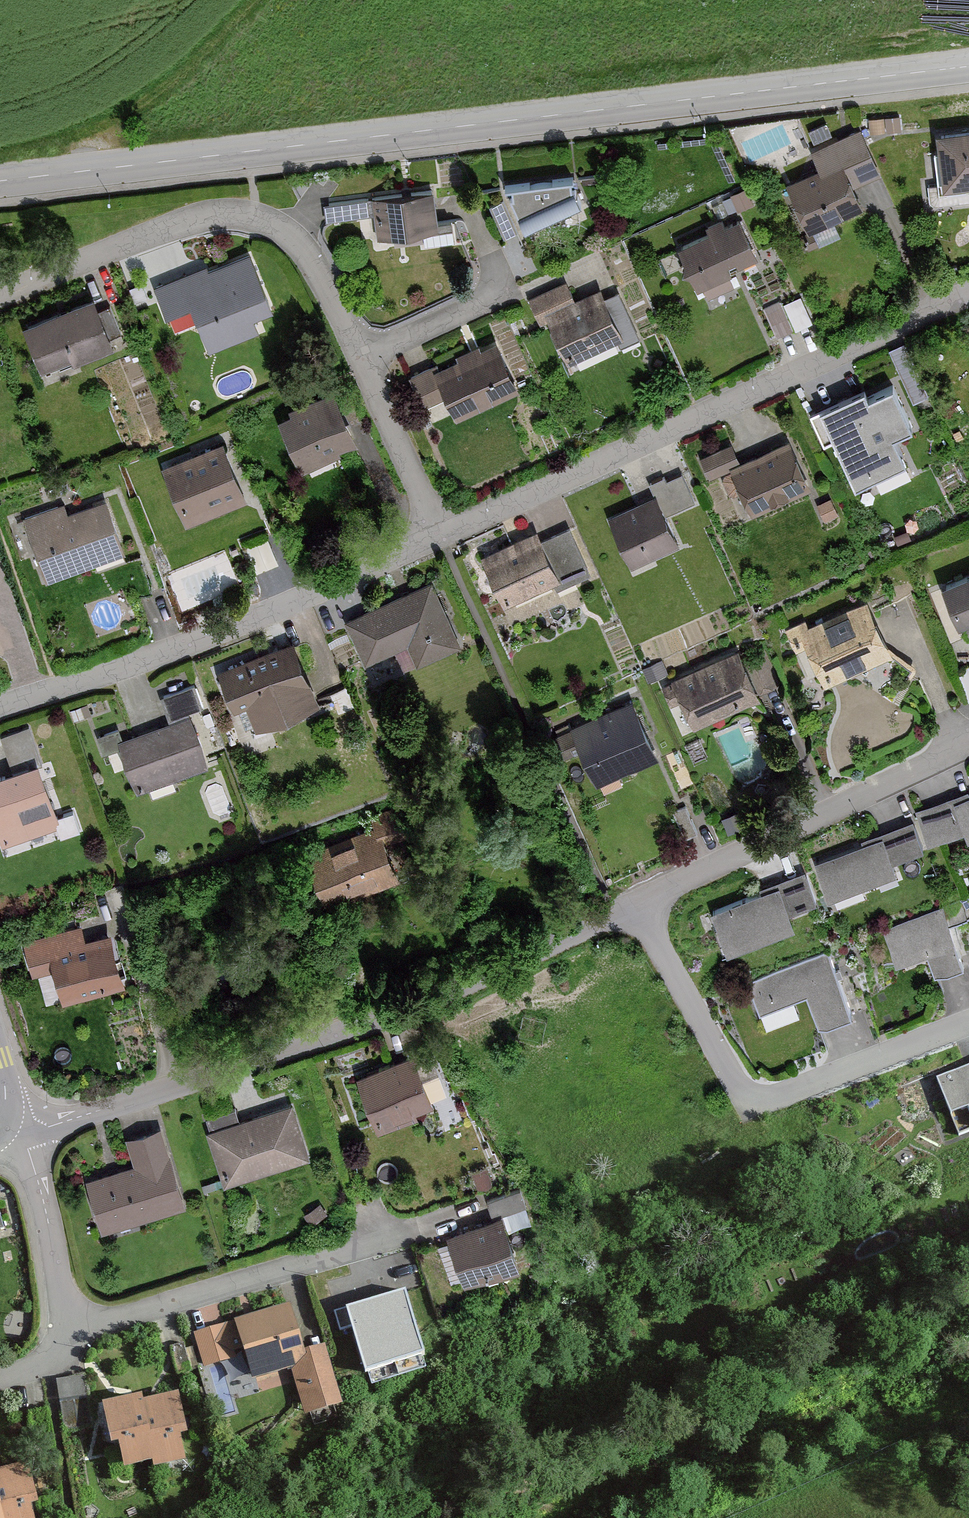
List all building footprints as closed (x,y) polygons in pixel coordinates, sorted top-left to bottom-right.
[(934,136),(936,156),(932,156),(935,187),(926,188),(928,206),(968,201),(968,132),(934,136)] [(816,174),(787,187),(808,235),(865,210),(855,188),(878,178),(858,134),(808,156),(816,174)] [(576,181),(505,191),(525,231),(586,205),(576,181)] [(438,234),(433,194),(324,207),(326,225),(372,219),(374,241),(438,234)] [(502,204),(489,210),(503,241),(516,235),(502,204)] [(703,229),(707,237),(677,250),(697,294),(703,291),(708,301),(735,289),(728,273),(757,259),(739,221),(723,228),(720,221),(703,229)] [(208,267),(153,290),(166,321),(191,310),(209,353),(261,331),(256,320),(273,313),(250,258),(211,274),(208,267)] [(574,304),(565,285),(525,304),(539,331),(548,327),(567,366),(621,340),(625,348),(638,341),(616,295),(602,302),(598,293),(574,304)] [(778,333),(813,320),(802,292),(767,305),(778,333)] [(92,299),(21,330),(40,374),(74,358),(79,369),(116,353),(92,299)] [(515,394),(488,342),(411,382),(424,407),(442,398),(456,424),(515,394)] [(922,451),(892,388),(859,403),(856,398),(823,414),(836,441),(841,439),(861,480),(922,451)] [(361,457),(334,393),(288,412),(291,419),(279,424),(301,475),(325,464),(328,470),(361,457)] [(736,465),(729,448),(698,462),(708,483),(730,473),(750,517),(807,492),(785,443),(736,465)] [(223,448),(165,472),(188,528),(246,504),(223,448)] [(649,488),(654,497),(606,522),(631,571),(679,547),(667,523),(698,507),(683,476),(665,485),(663,481),(649,488)] [(66,518),(61,507),(21,523),(46,585),(123,553),(102,503),(66,518)] [(535,534),(480,560),(504,610),(554,586),(556,592),(589,576),(567,532),(540,545),(535,534)] [(968,641),(968,576),(940,589),(957,628),(961,626),(968,642),(968,641)] [(434,587),(345,626),(364,668),(407,649),(416,671),(462,650),(434,587)] [(795,656),(806,651),(823,688),(890,657),(864,603),(808,630),(805,623),(784,633),(795,656)] [(322,709),(297,645),(219,675),(234,715),(246,710),(256,734),(322,709)] [(670,709),(680,704),(693,731),(758,700),(735,653),(661,688),(670,709)] [(169,725),(188,718),(203,712),(193,688),(159,701),(169,725)] [(566,766),(580,760),(592,789),(656,761),(632,706),(554,739),(566,766)] [(188,718),(169,725),(122,744),(118,733),(97,741),(103,755),(116,750),(134,793),(207,764),(188,718)] [(0,778),(0,840),(2,846),(55,826),(35,772),(42,769),(28,731),(0,742),(12,774),(0,778)] [(967,793),(915,814),(927,845),(964,831),(968,841),(968,840),(968,798),(967,793)] [(891,861),(921,850),(911,824),(859,843),(861,848),(814,866),(826,897),(895,872),(891,861)] [(399,879),(375,828),(307,860),(331,911),(399,879)] [(811,904),(799,874),(758,889),(760,894),(709,914),(724,955),(794,927),(789,912),(811,904)] [(963,967),(940,909),(883,932),(895,963),(924,952),(934,978),(963,967)] [(32,980),(52,975),(60,1006),(122,989),(108,938),(83,945),(79,932),(22,948),(32,980)] [(850,1016),(825,954),(748,986),(761,1016),(805,998),(818,1029),(850,1016)] [(355,1078),(376,1135),(417,1121),(414,1113),(431,1107),(421,1079),(437,1073),(426,1043),(405,1051),(408,1059),(355,1078)] [(946,1077),(968,1134),(968,1068),(946,1077)] [(309,1162),(291,1107),(241,1123),(237,1111),(208,1120),(211,1130),(204,1132),(223,1189),(309,1162)] [(183,1212),(161,1131),(125,1141),(133,1169),(85,1182),(100,1235),(183,1212)] [(499,1219),(504,1233),(529,1224),(517,1192),(484,1204),(490,1222),(499,1219)] [(324,1220),(317,1209),(303,1218),(310,1229),(324,1220)] [(499,1219),(490,1222),(444,1238),(462,1288),(517,1268),(504,1233),(499,1219)] [(425,1354),(405,1288),(348,1305),(367,1371),(425,1354)] [(300,1351),(285,1304),(195,1332),(206,1368),(245,1356),(251,1378),(288,1366),(304,1418),(343,1407),(324,1343),(300,1351)] [(95,1426),(86,1376),(58,1381),(67,1431),(95,1426)] [(138,1399),(99,1408),(108,1451),(115,1449),(120,1474),(149,1468),(150,1474),(180,1468),(174,1441),(183,1439),(174,1398),(139,1405),(138,1399)] [(25,1507),(33,1505),(23,1468),(0,1474),(0,1517),(28,1517),(25,1507)]
